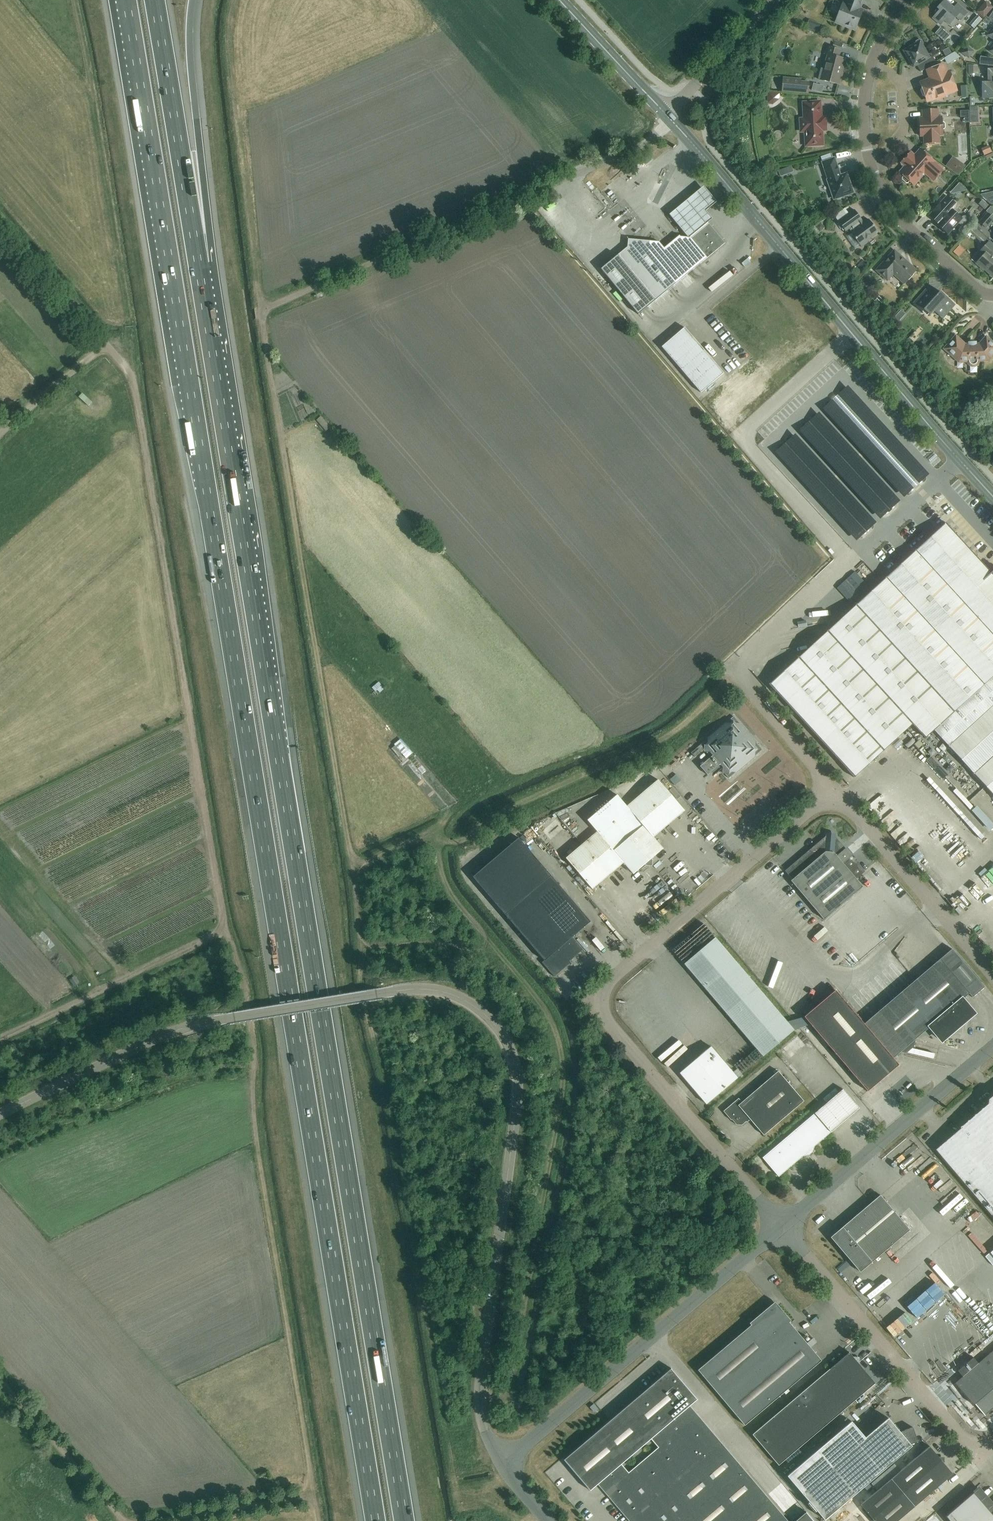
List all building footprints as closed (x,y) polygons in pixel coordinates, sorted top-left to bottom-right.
[(863,0),(846,0),(845,3),(843,2),(835,22),(855,30),(862,10),(860,9),(863,0)] [(954,8),(945,0),(935,11),(937,13),(933,18),(940,25),(944,20),(949,25),(956,17),(960,20),(967,13),(958,4),(954,8)] [(976,12),(983,18),(992,8),(992,7),(986,1),(976,12)] [(969,25),(975,30),(981,23),(975,18),(969,25)] [(951,49),(962,39),(953,29),(942,39),(951,49)] [(930,57),(923,45),(923,43),(922,40),(919,39),(916,41),(915,44),(903,51),(913,67),(917,65),(921,72),(936,63),(932,56),(930,57)] [(841,76),(845,59),(838,57),(840,50),(827,46),(825,54),(827,55),(824,69),(821,68),(818,79),(839,85),(842,76),(841,76)] [(944,57),(948,64),(960,57),(954,52),(952,53),(946,56),(944,57)] [(947,74),(943,64),(929,70),(933,79),(922,84),(924,88),(922,89),(922,90),(923,95),(925,96),(926,95),(928,100),(937,97),(938,99),(944,97),(943,94),(955,90),(949,73),(947,74)] [(988,70),(988,80),(982,81),(983,98),(992,97),(992,70),(988,70)] [(781,92),(808,94),(810,82),(801,81),(802,79),(783,77),(781,92)] [(780,104),(778,96),(768,98),(769,106),(780,104)] [(821,118),(820,102),(803,102),(804,118),(800,118),(800,131),(804,131),(804,145),(823,145),(822,126),(826,126),(825,118),(821,118)] [(938,117),(938,109),(922,110),(923,118),(919,118),(920,136),(924,136),(924,143),(939,143),(939,135),(943,135),(942,129),(944,129),(945,128),(945,124),(943,122),(942,122),(942,117),(938,117)] [(959,158),(969,158),(968,136),(958,136),(959,158)] [(989,145),(981,149),(983,153),(984,156),(992,152),(991,150),(989,145)] [(911,152),(901,163),(905,166),(900,172),(904,176),(902,178),(902,180),(906,183),(908,183),(910,181),(913,185),(925,173),(934,181),(943,170),(934,162),(935,162),(921,150),(921,149),(914,156),(911,152)] [(953,157),(947,165),(958,173),(964,165),(953,157)] [(840,176),(836,164),(834,158),(822,162),(828,180),(834,199),(853,193),(846,174),(840,176)] [(780,176),(787,174),(784,168),(778,171),(780,176)] [(717,205),(704,189),(670,217),(689,241),(713,222),(706,214),(717,205)] [(980,196),(991,206),(992,205),(992,193),(980,196)] [(982,199),(978,204),(984,209),(988,205),(982,199)] [(948,210),(940,203),(932,212),(940,219),(936,223),(948,234),(958,223),(964,228),(966,228),(970,223),(970,220),(965,216),(963,216),(961,218),(950,208),(948,210)] [(863,224),(860,220),(861,219),(854,210),(838,221),(845,231),(849,229),(851,232),(861,247),(869,241),(868,240),(878,232),(869,219),(863,224)] [(978,224),(984,229),(989,222),(984,217),(978,224)] [(691,273),(726,244),(710,225),(692,239),(691,238),(681,238),(680,236),(669,246),(665,249),(660,243),(629,240),(628,248),(602,270),(640,316),(691,273)] [(983,243),(987,239),(974,227),(969,231),(983,243)] [(561,240),(568,248),(573,244),(567,236),(561,240)] [(989,241),(980,251),(984,255),(976,264),(984,270),(992,277),(992,245),(989,241)] [(904,284),(916,270),(894,250),(876,270),(887,281),(893,274),(904,284)] [(934,298),(932,296),(932,295),(926,290),(913,304),(922,312),(924,310),(930,315),(934,310),(942,318),(955,304),(940,291),(934,298)] [(701,393),(724,373),(685,327),(662,347),(701,393)] [(956,337),(945,348),(959,361),(968,360),(969,363),(970,364),(972,365),(974,365),(976,364),(978,362),(978,360),(987,360),(992,353),(992,344),(986,338),(980,344),(965,345),(956,337)] [(848,384),(822,407),(904,497),(930,473),(848,384)] [(97,387),(93,392),(102,400),(107,395),(97,387)] [(819,411),(799,429),(880,518),(901,500),(819,411)] [(317,423),(325,432),(330,429),(322,419),(317,423)] [(795,432),(775,451),(857,540),(877,521),(795,432)] [(769,684),(854,778),(913,724),(925,738),(934,731),(992,795),(992,572),(992,573),(946,522),(880,583),(873,575),(864,583),(857,575),(822,607),(827,611),(828,625),(834,625),(769,684)] [(377,695),(384,690),(379,683),(372,688),(377,695)] [(729,778),(762,750),(734,716),(700,745),(711,757),(700,766),(708,775),(718,766),(729,778)] [(399,741),(393,747),(404,757),(410,751),(399,741)] [(840,776),(845,773),(839,765),(835,769),(840,776)] [(685,811),(658,780),(627,806),(617,795),(588,820),(597,831),(566,858),(593,889),(624,863),(634,874),(663,849),(654,837),(685,811)] [(973,820),(979,815),(973,807),(967,812),(973,820)] [(835,837),(833,837),(826,836),(826,835),(825,835),(825,836),(785,871),(792,880),(791,881),(824,920),(863,887),(856,879),(865,872),(836,837),(836,836),(835,836),(835,837)] [(519,838),(473,878),(545,962),(543,963),(555,977),(572,963),(570,961),(584,950),(573,938),(591,922),(519,838)] [(565,870),(560,874),(575,896),(581,892),(565,870)] [(763,1056),(794,1030),(716,938),(685,964),(763,1056)] [(972,997),(985,987),(952,949),(864,1024),(836,990),(805,1017),(868,1091),(899,1064),(894,1058),(900,1052),(906,1053),(908,1046),(914,1047),(916,1039),(931,1026),(941,1038),(972,1012),(962,1000),(969,994),(972,997)] [(789,1060),(809,1044),(801,1034),(782,1051),(789,1060)] [(680,1073),(707,1104),(738,1078),(711,1046),(680,1073)] [(764,1135),(804,1101),(778,1071),(742,1102),(739,1098),(724,1111),(731,1120),(732,1119),(736,1124),(742,1125),(746,1121),(747,1122),(750,1119),(764,1135)] [(779,1177),(797,1161),(803,1156),(809,1155),(813,1152),(815,1146),(831,1132),(860,1108),(843,1089),(763,1158),(779,1177)] [(960,1127),(961,1128),(936,1149),(992,1216),(992,1099),(960,1127)] [(241,1137),(230,1142),(232,1148),(244,1143),(241,1137)] [(860,1272),(909,1230),(880,1195),(831,1237),(860,1272)] [(734,1207),(739,1203),(736,1199),(730,1203),(734,1207)] [(936,1300),(930,1303),(936,1314),(942,1311),(936,1300)] [(751,1325),(698,1369),(745,1425),(822,1360),(789,1322),(791,1320),(778,1305),(771,1304),(750,1323),(751,1325)] [(955,1383),(974,1405),(975,1404),(985,1416),(986,1415),(985,1414),(992,1407),(992,1350),(978,1363),(973,1357),(958,1370),(963,1376),(955,1383)] [(876,1383),(858,1363),(858,1361),(856,1357),(854,1357),(849,1352),(848,1352),(849,1353),(818,1379),(752,1435),(779,1465),(844,1409),(875,1383),(875,1384),(876,1383)] [(946,1356),(936,1364),(945,1374),(955,1366),(946,1356)] [(564,1459),(590,1490),(598,1484),(630,1520),(788,1520),(690,1405),(698,1399),(671,1368),(564,1459)] [(900,1432),(888,1418),(868,1435),(854,1419),(798,1467),(788,1476),(825,1520),(912,1446),(911,1445),(912,1444),(918,1441),(913,1427),(900,1432)] [(930,1446),(891,1478),(860,1504),(875,1520),(897,1520),(915,1506),(953,1474),(943,1461),(944,1460),(941,1457),(940,1458),(930,1446)] [(945,1516),(950,1520),(992,1520),(992,1515),(973,1492),(945,1516)] [(806,1511),(795,1520),(815,1520),(806,1511)]
